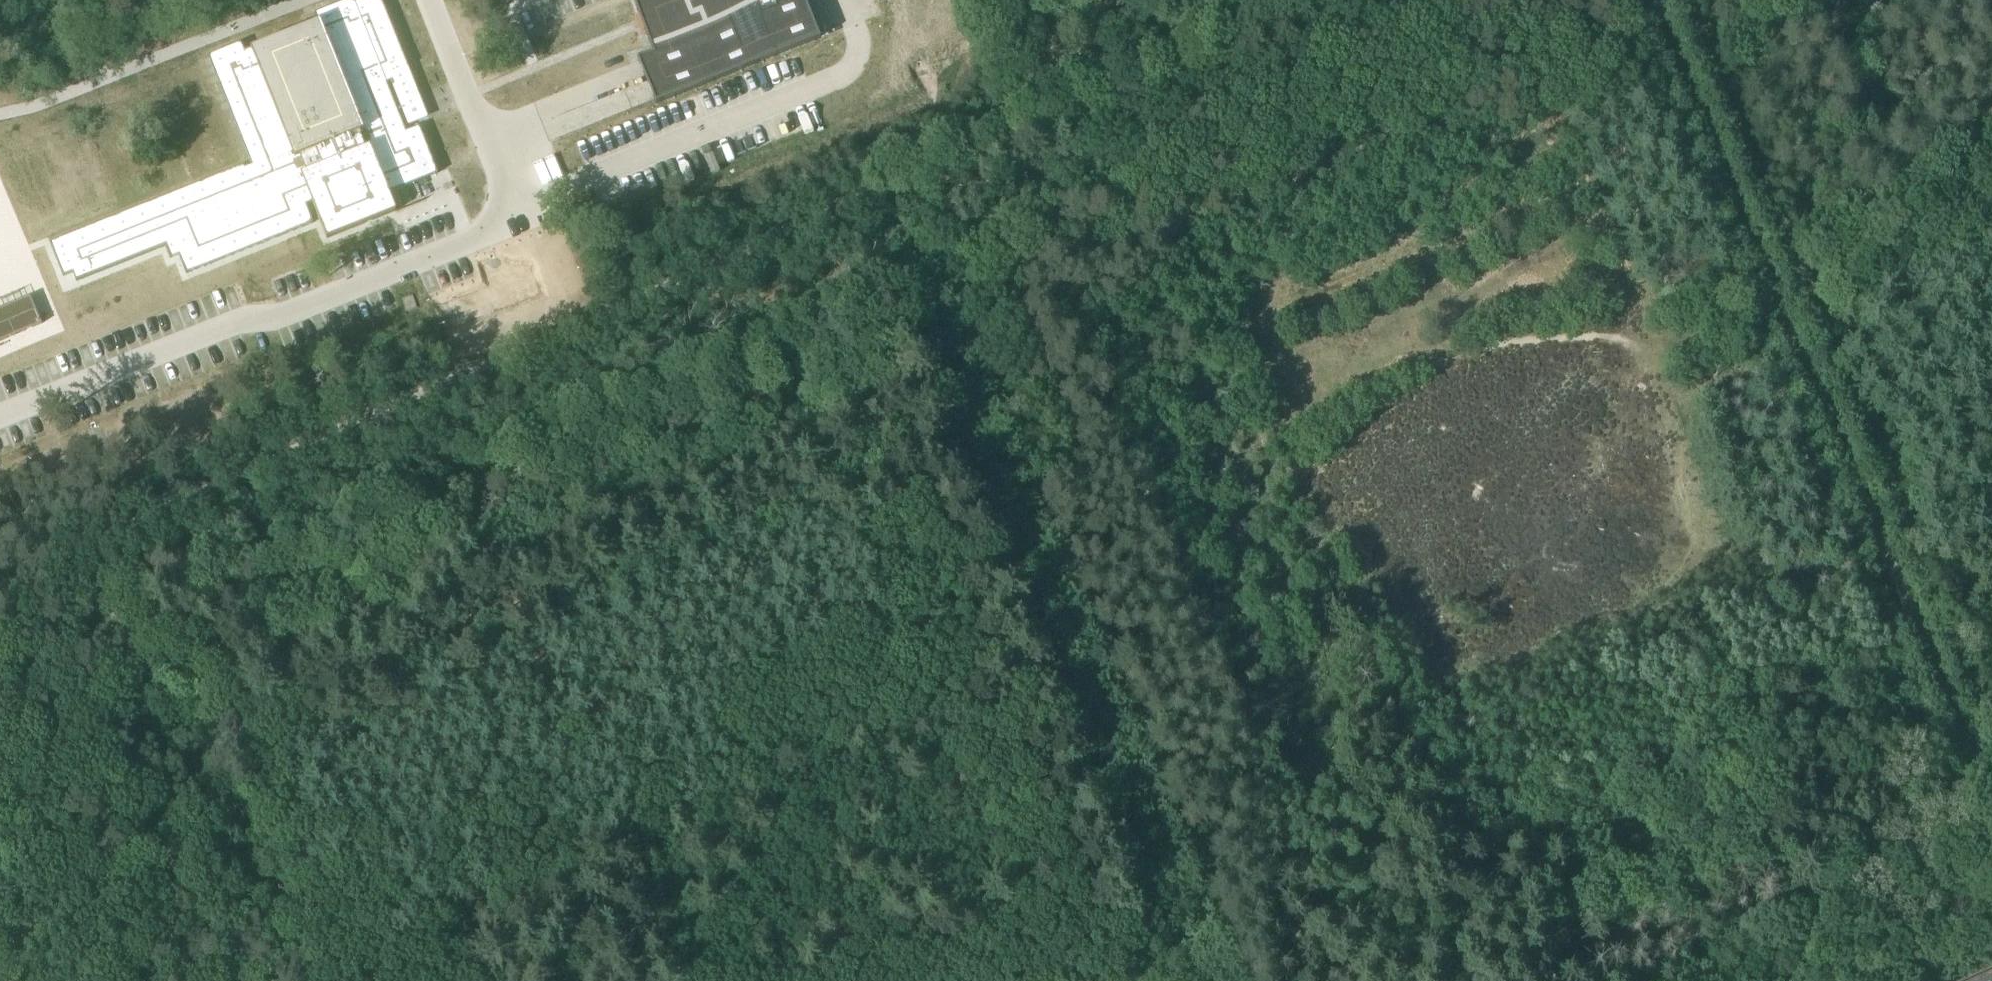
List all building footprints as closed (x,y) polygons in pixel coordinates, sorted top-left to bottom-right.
[(246,58),(305,205),(312,202),(327,239),(396,211),(389,193),(438,174),(419,127),(406,133),(386,83),(390,82),(391,85),(406,65),(381,0),(360,0),(361,2),(354,4),(353,0),(350,0),(315,14),(318,23),(251,50),(254,55),(246,58)] [(626,119),(820,40),(804,0),(623,0),(585,15),(626,119)] [(73,273),(76,280),(166,244),(172,258),(179,255),(186,274),(313,224),(305,205),(246,58),(241,44),(208,57),(252,167),(245,170),(243,167),(50,244),(63,277),(73,273)] [(0,282),(0,335),(40,319),(21,273),(0,282)] [(1963,980),(1991,980),(1991,968),(1963,980)]
